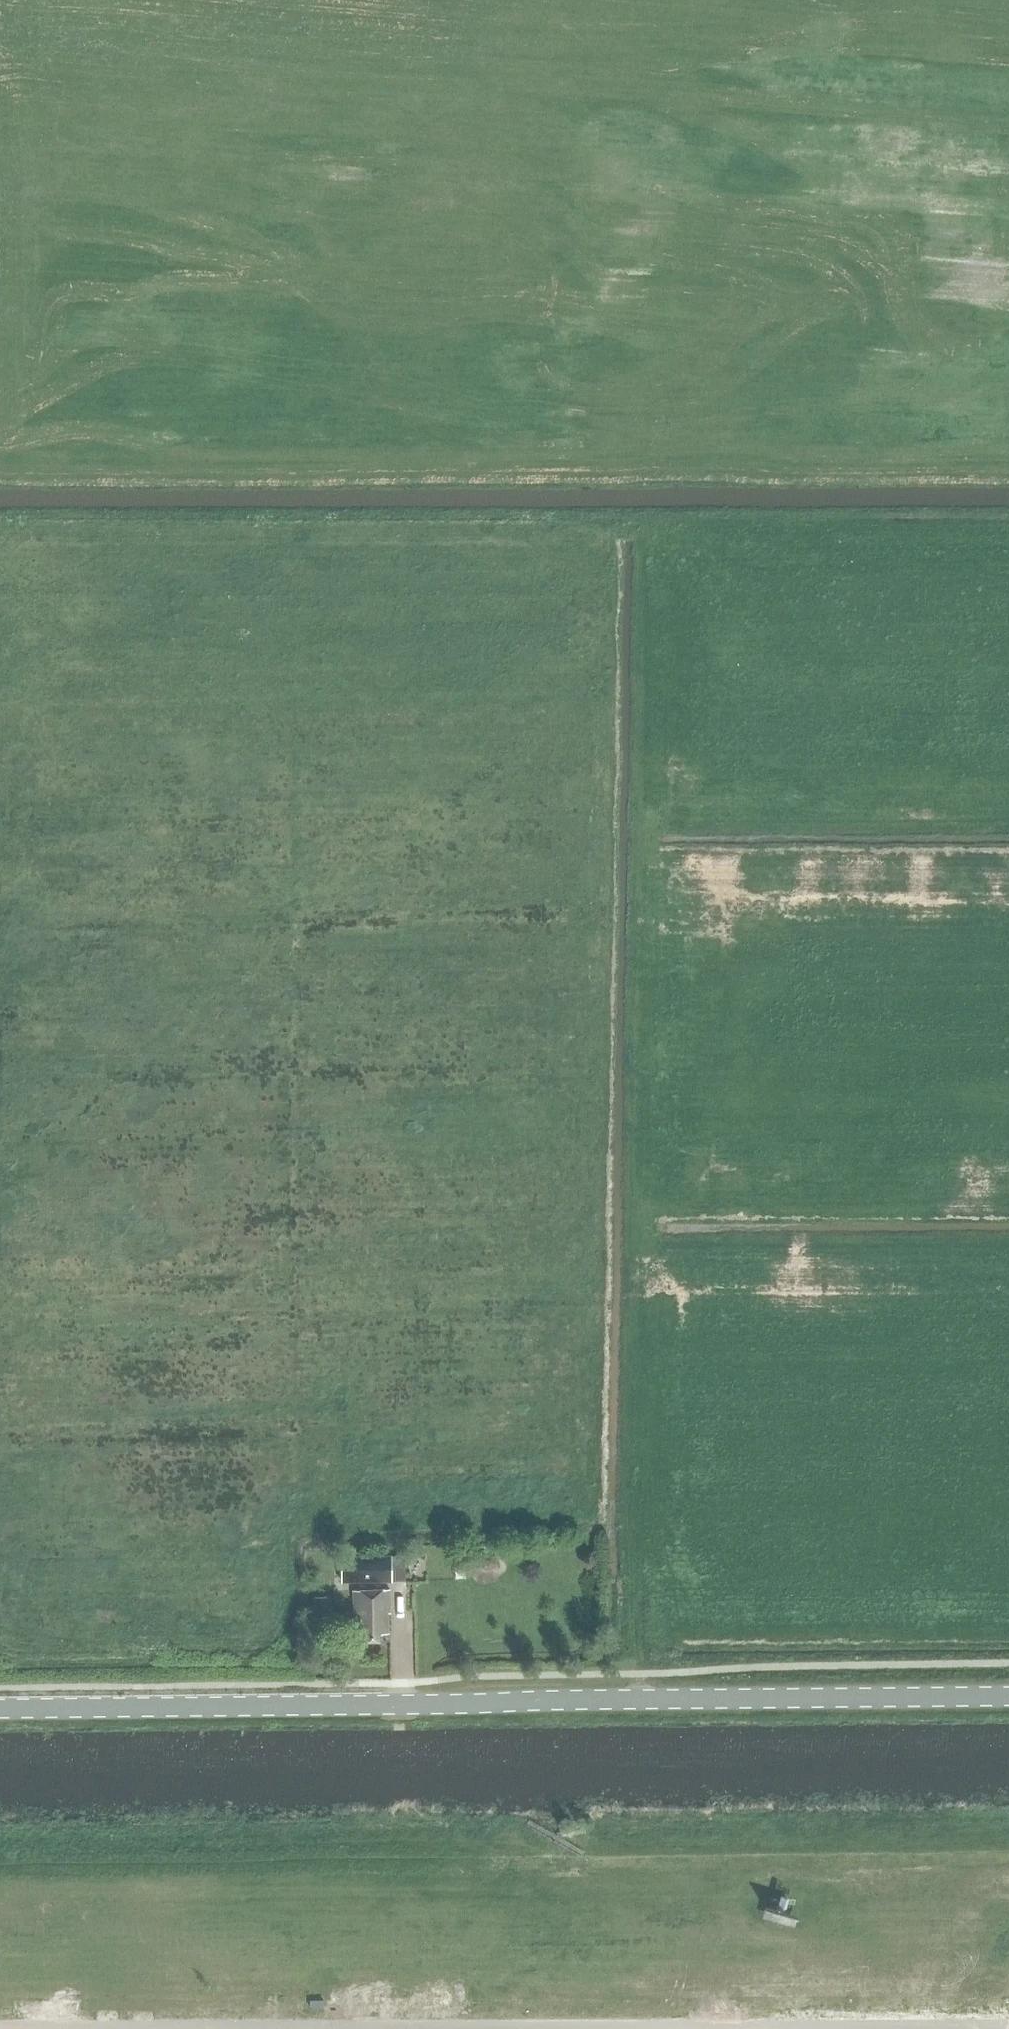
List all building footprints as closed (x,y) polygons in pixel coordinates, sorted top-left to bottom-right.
[(462,1553),(453,1554),(455,1578),(465,1577),(462,1553)] [(341,1582),(393,1581),(393,1554),(341,1554),(341,1582)] [(389,1590),(353,1591),(354,1635),(361,1635),(361,1643),(380,1643),(379,1635),(388,1634),(387,1614),(390,1614),(389,1590)]
